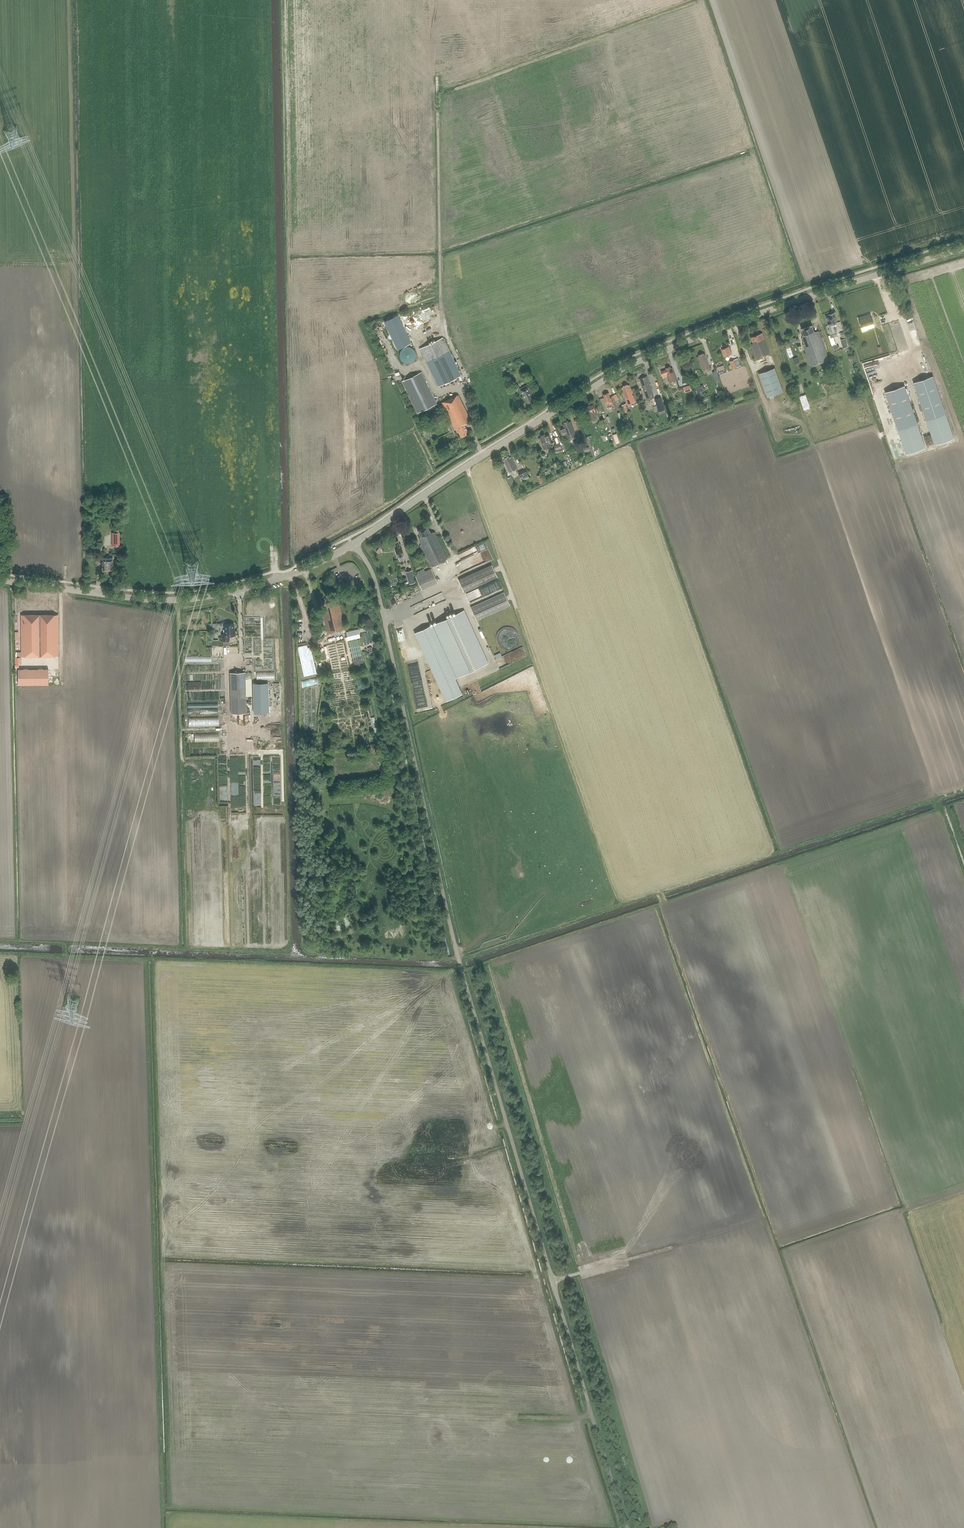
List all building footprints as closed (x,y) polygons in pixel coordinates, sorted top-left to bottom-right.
[(834,313),(826,316),(829,325),(830,325),(832,332),(836,331),(834,323),(837,322),(834,313)] [(861,327),(873,323),(871,314),(858,318),(861,327)] [(398,315),(384,322),(397,349),(410,342),(398,315)] [(909,349),(901,319),(884,324),(892,354),(909,349)] [(810,366),(828,360),(818,331),(814,331),(812,325),(801,329),(803,335),(802,335),(804,341),(802,341),(803,345),(802,345),(810,366)] [(756,358),(769,353),(762,333),(750,337),(752,343),(751,344),(756,358)] [(442,338),(420,349),(438,387),(461,376),(442,338)] [(724,356),(731,354),(728,346),(721,349),(724,356)] [(407,347),(405,347),(404,347),(403,348),(402,349),(401,350),(400,351),(399,352),(399,353),(398,355),(399,356),(399,358),(399,359),(400,360),(401,361),(402,362),(403,363),(405,363),(406,363),(408,363),(409,363),(410,362),(412,361),(413,360),(413,359),(414,358),(414,357),(415,355),(415,354),(414,352),(414,351),(413,350),(412,349),(411,348),(410,347),(408,347),(407,347)] [(703,371),(710,368),(705,354),(703,355),(703,353),(698,355),(698,357),(703,371)] [(738,358),(729,361),(732,369),(741,365),(738,358)] [(669,383),(677,380),(672,367),(671,367),(670,366),(665,368),(666,369),(661,371),(663,377),(666,376),(669,383)] [(767,397),(783,391),(775,368),(758,373),(767,397)] [(417,414),(437,404),(421,372),(402,382),(417,414)] [(646,400),(654,398),(647,376),(641,378),(641,379),(639,380),(646,400)] [(932,376),(913,382),(926,421),(945,414),(932,376)] [(624,387),(622,388),(627,402),(628,404),(635,401),(635,400),(629,385),(628,385),(628,384),(623,386),(624,387)] [(528,385),(520,388),(524,398),(526,398),(528,403),(533,401),(531,395),(532,395),(528,385)] [(703,385),(695,388),(697,393),(705,390),(703,385)] [(905,386),(885,392),(898,430),(917,424),(905,386)] [(611,398),(609,393),(603,395),(604,397),(603,398),(604,400),(605,400),(607,407),(614,405),(611,397),(611,398)] [(805,409),(812,407),(807,394),(801,396),(805,409)] [(442,403),(449,418),(454,429),(455,429),(457,432),(458,431),(460,437),(468,433),(465,425),(471,422),(458,395),(442,403)] [(660,398),(655,399),(659,411),(664,409),(660,398)] [(597,415),(593,404),(589,406),(589,405),(585,407),(586,411),(585,411),(587,414),(589,413),(592,421),(597,419),(597,420),(599,419),(598,414),(597,415)] [(945,414),(926,421),(934,444),(953,438),(945,414)] [(600,429),(608,426),(605,419),(600,421),(601,423),(598,424),(600,429)] [(576,437),(573,428),(570,422),(568,423),(568,421),(563,422),(564,424),(563,425),(564,427),(563,427),(559,429),(562,436),(566,434),(568,440),(576,437)] [(917,424),(898,430),(898,431),(906,454),(925,448),(917,424)] [(544,449),(551,446),(549,439),(550,439),(548,434),(546,435),(545,434),(541,436),(541,437),(539,438),(544,449)] [(510,472),(517,469),(511,457),(509,458),(508,456),(504,459),(505,460),(503,460),(510,472)] [(521,478),(528,474),(525,469),(518,472),(521,478)] [(515,484),(511,477),(508,479),(514,491),(516,490),(513,485),(515,484)] [(430,567),(447,558),(435,532),(430,532),(427,526),(417,530),(420,536),(418,537),(420,541),(420,542),(421,544),(420,545),(430,567)] [(112,533),(112,546),(120,546),(120,533),(118,533),(114,533),(112,533)] [(397,557),(403,555),(401,546),(400,546),(398,541),(396,540),(395,540),(394,542),(395,546),(394,546),(397,557)] [(110,569),(113,569),(113,558),(102,558),(103,570),(105,570),(105,572),(110,572),(110,569)] [(464,592),(497,578),(491,564),(458,578),(464,592)] [(422,590),(437,582),(431,569),(416,576),(422,590)] [(416,582),(412,570),(407,572),(411,584),(416,582)] [(504,592),(471,607),(477,621),(510,606),(504,592)] [(328,633),(346,629),(338,599),(323,603),(324,609),(322,609),(323,613),(323,614),(328,633)] [(433,625),(456,677),(488,663),(464,610),(433,625)] [(22,656),(59,656),(58,614),(22,615),(22,656)] [(225,634),(222,634),(223,640),(229,640),(229,636),(235,636),(235,631),(234,631),(234,623),(225,624),(225,634)] [(433,625),(415,633),(445,701),(462,693),(455,678),(456,677),(433,625)] [(358,628),(346,631),(347,639),(360,637),(358,628)] [(369,632),(364,633),(365,644),(376,642),(374,630),(369,631),(369,632)] [(307,645),(298,647),(305,677),(317,674),(312,653),(311,647),(308,648),(307,645)] [(18,685),(48,685),(48,669),(18,669),(18,685)] [(245,672),(230,673),(231,713),(247,713),(245,672)] [(318,677),(302,680),(303,687),(319,684),(318,677)] [(268,683),(253,683),(254,713),(269,713),(268,683)] [(310,729),(316,729),(316,688),(309,689),(302,690),(303,730),(310,730),(310,729)] [(189,717),(190,727),(220,725),(220,716),(189,717)] [(196,734),(196,742),(220,741),(220,733),(196,734)]
